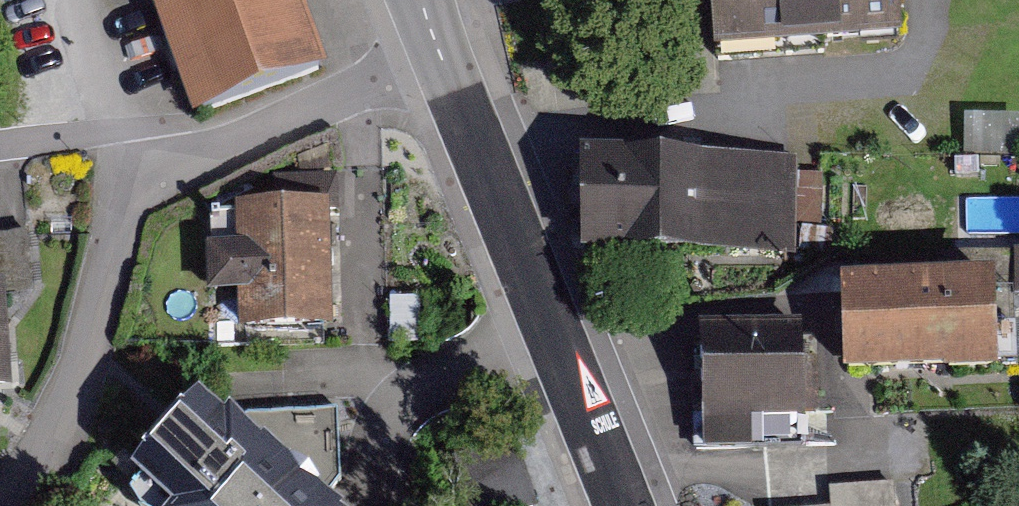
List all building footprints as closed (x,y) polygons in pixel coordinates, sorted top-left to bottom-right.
[(717,37),(900,24),(898,0),(714,0),(717,37)] [(584,254),(799,250),(797,142),(582,146),(584,254)] [(1004,182),(1007,263),(1018,263),(1018,181),(1004,182)] [(243,210),(243,241),(206,242),(207,286),(246,285),(247,329),(334,327),(331,209),(243,210)] [(993,275),(845,280),(847,365),(996,360),(993,275)] [(422,299),(392,298),(391,341),(422,342),(422,299)] [(800,347),(702,350),(703,390),(704,442),(748,440),(748,415),(801,414),(800,347)] [(210,412),(133,499),(141,505),(311,505),(210,412)] [(893,482),(864,484),(831,486),(832,505),(895,505),(893,482)]
